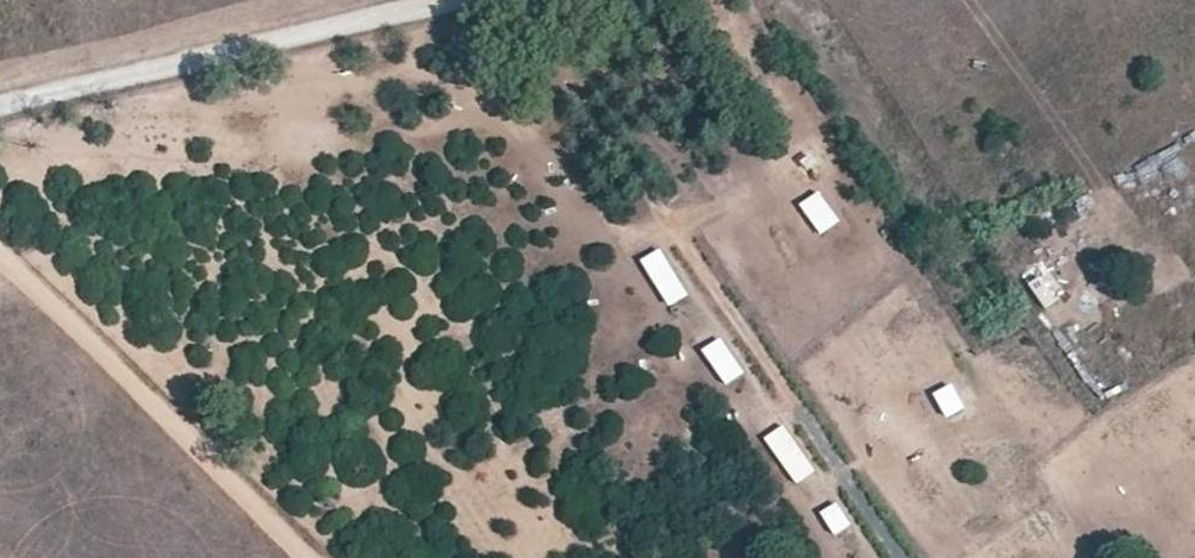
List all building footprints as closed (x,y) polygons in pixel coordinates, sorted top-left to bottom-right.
[(817,237),(838,227),(820,193),(799,203),(817,237)] [(669,261),(647,270),(664,308),(686,299),(669,261)] [(719,338),(699,350),(723,387),(743,374),(719,338)] [(784,425),(763,438),(793,487),(814,474),(784,425)] [(818,514),(834,539),(851,529),(835,503),(818,514)]
